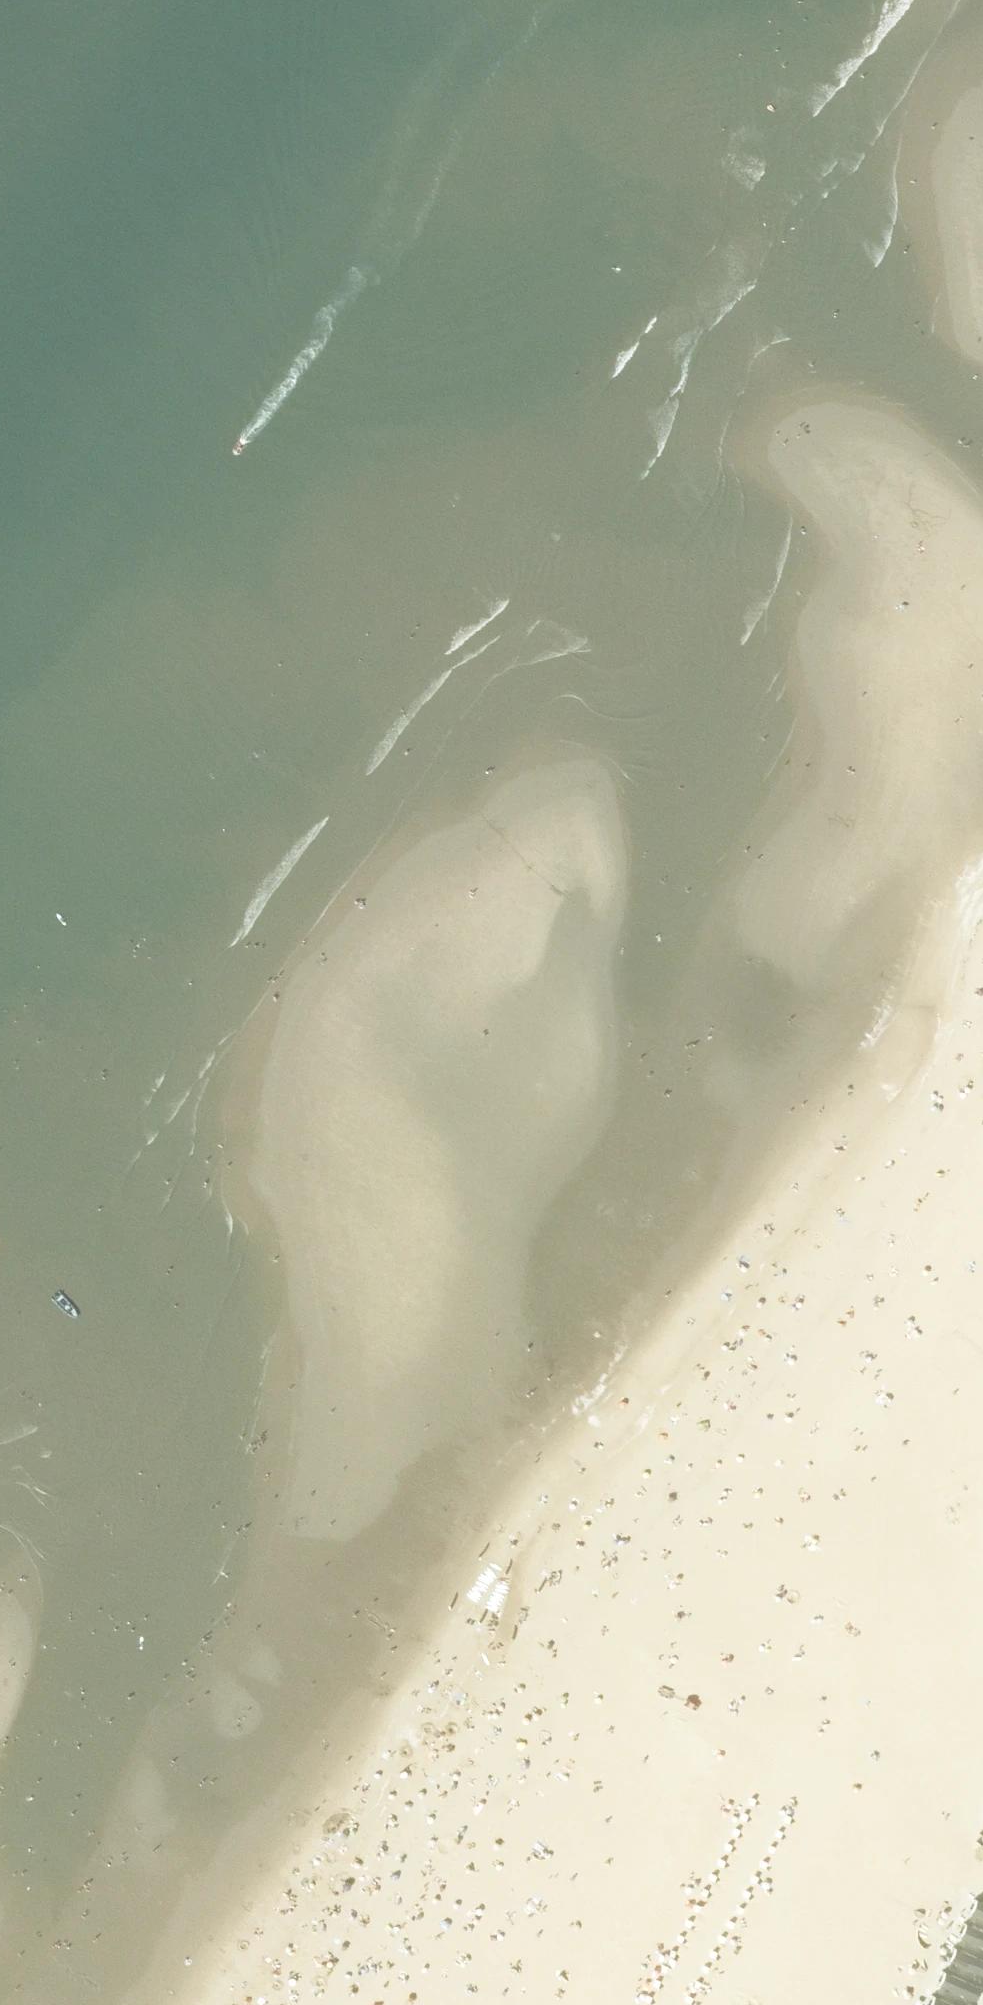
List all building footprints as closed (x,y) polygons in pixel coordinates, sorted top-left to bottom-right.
[(974,1895),(968,1910),(982,1916),(982,1899),(974,1895)] [(963,1919),(957,1933),(982,1945),(982,1928),(963,1919)] [(953,1943),(947,1957),(982,1973),(982,1956),(953,1943)] [(980,1983),(943,1967),(936,1981),(974,1997),(980,1983)] [(933,1991),(927,2004),(965,2004),(933,1991)]
